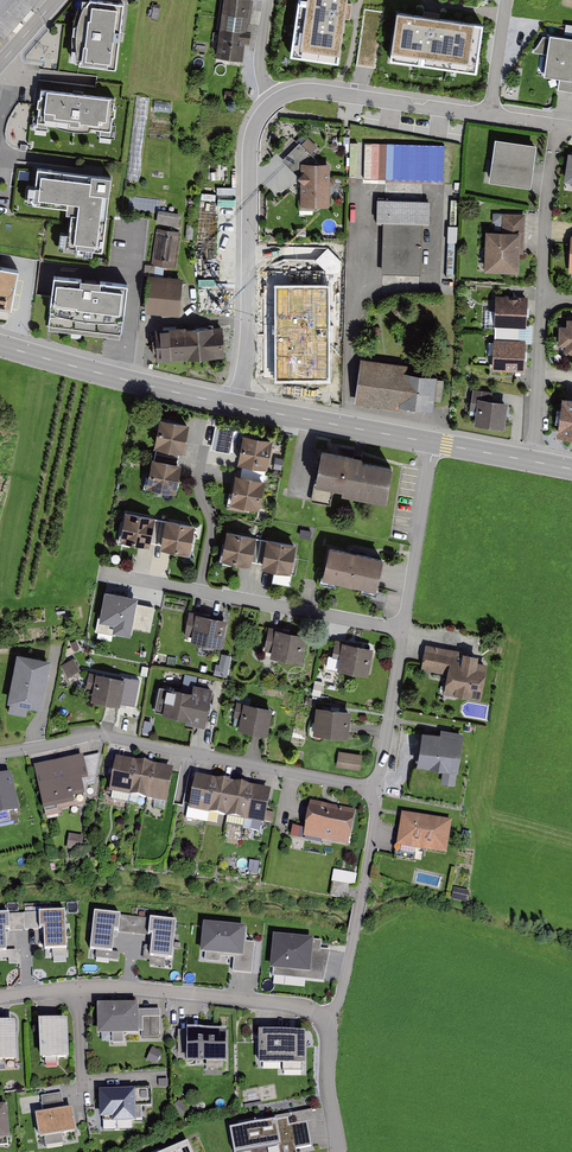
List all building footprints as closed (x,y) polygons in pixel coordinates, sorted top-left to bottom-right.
[(40,0),(0,0),(0,42),(40,0)] [(123,4),(83,0),(81,0),(73,60),(116,65),(123,4)] [(215,59),(243,63),(252,0),(223,0),(215,59)] [(290,57),(339,64),(348,0),(299,0),(290,57)] [(383,11),(364,9),(356,66),(365,67),(375,69),(383,11)] [(484,23),(397,10),(389,60),(476,73),(484,23)] [(550,35),(544,75),(559,77),(557,89),(568,91),(571,91),(571,38),(550,35)] [(115,96),(40,87),(36,120),(111,129),(115,96)] [(135,96),(130,179),(142,180),(147,97),(135,96)] [(536,145),(495,139),(490,182),(530,187),(536,145)] [(282,159),(301,178),(300,205),(329,205),(330,162),(320,162),(300,142),(282,159)] [(351,142),(351,178),(445,179),(446,144),(351,142)] [(111,178),(37,168),(37,170),(32,205),(71,210),(67,243),(102,248),(111,178)] [(430,203),(377,202),(377,224),(384,224),(382,274),(420,275),(422,225),(429,225),(430,203)] [(160,209),(157,222),(179,227),(182,214),(160,209)] [(504,231),(492,231),(491,271),(525,272),(527,215),(505,214),(504,231)] [(179,231),(156,228),(151,264),(174,267),(179,231)] [(0,267),(0,308),(11,310),(16,280),(18,270),(0,267)] [(183,277),(148,275),(145,312),(179,315),(183,277)] [(127,285),(55,276),(48,329),(121,338),(127,285)] [(335,291),(307,290),(307,321),(335,321),(335,291)] [(527,296),(495,294),(494,326),(526,327),(527,296)] [(567,319),(567,327),(559,326),(558,346),(566,346),(565,353),(571,354),(571,319),(567,319)] [(160,327),(161,359),(224,356),(223,325),(160,327)] [(313,332),(270,329),(267,386),(307,389),(308,384),(318,385),(321,350),(312,350),(313,332)] [(530,342),(500,340),(498,370),(528,371),(530,342)] [(415,365),(365,358),(359,402),(405,409),(405,404),(441,409),(445,375),(414,371),(415,365)] [(492,394),(472,391),(469,411),(477,413),(475,426),(504,430),(507,405),(491,403),(492,394)] [(566,401),(561,438),(571,439),(571,402),(566,401)] [(189,422),(159,417),(154,446),(184,451),(189,422)] [(215,426),(211,450),(230,453),(234,430),(215,426)] [(273,438),(243,433),(237,462),(267,468),(273,438)] [(392,469),(361,463),(362,459),(357,458),(321,451),(315,482),(344,488),(343,492),(386,500),(392,469)] [(182,462),(152,457),(146,487),(176,492),(182,462)] [(261,478),(237,474),(233,501),(258,504),(261,478)] [(155,515),(126,510),(120,539),(149,545),(155,515)] [(195,523),(166,518),(160,547),(189,552),(195,523)] [(256,535),(227,529),(221,558),(250,564),(256,535)] [(296,543),(267,537),(261,566),(290,572),(296,543)] [(349,553),(331,549),(324,582),(374,592),(378,574),(381,559),(349,553)] [(137,603),(138,598),(105,591),(100,617),(99,622),(114,625),(113,632),(114,633),(131,636),(132,627),(137,603)] [(137,603),(132,627),(149,630),(153,606),(137,603)] [(227,618),(189,611),(184,634),(191,635),(190,641),(221,647),(227,618)] [(98,616),(95,631),(114,634),(114,633),(113,632),(114,625),(99,622),(100,617),(98,616)] [(313,638),(275,630),(270,649),(276,650),(275,655),(307,662),(313,638)] [(373,647),(342,641),(337,669),(368,675),(373,647)] [(479,654),(425,644),(421,669),(447,674),(443,691),(481,698),(487,663),(477,661),(479,654)] [(51,659),(17,652),(7,701),(10,702),(8,712),(25,715),(27,706),(42,709),(51,659)] [(218,675),(229,677),(231,656),(220,654),(218,675)] [(80,669),(73,657),(61,665),(68,677),(80,669)] [(125,678),(96,672),(91,699),(120,704),(125,678)] [(195,692),(174,688),(169,713),(192,718),(191,724),(210,727),(217,690),(196,686),(195,692)] [(272,707),(243,702),(238,729),(267,734),(271,717),(272,707)] [(351,709),(316,706),(313,733),(348,737),(351,709)] [(271,717),(267,734),(289,739),(293,721),(271,717)] [(440,733),(423,730),(417,765),(458,772),(464,732),(441,728),(440,733)] [(362,754),(339,750),(336,766),(360,769),(362,754)] [(135,761),(116,758),(109,792),(128,796),(135,761)] [(148,800),(154,765),(135,761),(128,796),(148,800)] [(87,762),(42,771),(49,808),(94,799),(87,762)] [(0,765),(0,806),(15,804),(4,764),(0,765)] [(148,800),(167,803),(173,769),(154,765),(148,800)] [(214,779),(195,776),(189,810),(208,814),(214,779)] [(226,817),(233,783),(214,779),(208,814),(226,817)] [(245,821),(252,786),(233,783),(226,817),(245,821)] [(245,821),(264,825),(271,790),(252,786),(245,821)] [(355,810),(310,801),(303,836),(349,845),(355,810)] [(452,821),(401,813),(396,846),(447,854),(452,821)] [(335,870),(333,880),(356,885),(358,874),(335,870)] [(336,883),(335,893),(347,894),(348,884),(336,883)] [(0,914),(0,953),(7,952),(6,931),(45,929),(46,949),(68,948),(66,912),(0,914)] [(174,922),(92,913),(88,949),(110,951),(112,932),(151,936),(149,956),(170,958),(174,922)] [(246,927),(203,923),(200,953),(234,957),(233,972),(252,974),(255,943),(245,942),(246,927)] [(314,939),(273,935),(270,969),(274,970),(273,977),(324,982),(330,950),(321,949),(321,941),(314,940),(314,939)] [(147,1005),(103,1005),(103,1033),(116,1033),(116,1042),(165,1042),(165,1011),(147,1011),(147,1005)] [(67,1020),(38,1021),(40,1059),(69,1058),(67,1020)] [(0,1023),(0,1061),(17,1060),(16,1022),(0,1023)] [(187,1031),(187,1062),(226,1062),(226,1031),(187,1031)] [(305,1032),(259,1032),(259,1064),(305,1064),(305,1032)] [(155,1090),(104,1091),(104,1118),(116,1118),(116,1126),(141,1125),(141,1108),(155,1108),(155,1090)] [(41,1115),(44,1140),(47,1139),(48,1150),(68,1147),(67,1136),(83,1134),(79,1109),(67,1111),(64,1095),(43,1098),(45,1114),(41,1115)] [(10,1139),(7,1105),(0,1106),(0,1139),(10,1139)] [(230,1128),(234,1151),(242,1151),(278,1146),(279,1151),(296,1151),(296,1149),(311,1146),(307,1122),(289,1125),(288,1118),(230,1128)] [(187,1142),(164,1151),(192,1151),(187,1142)]
